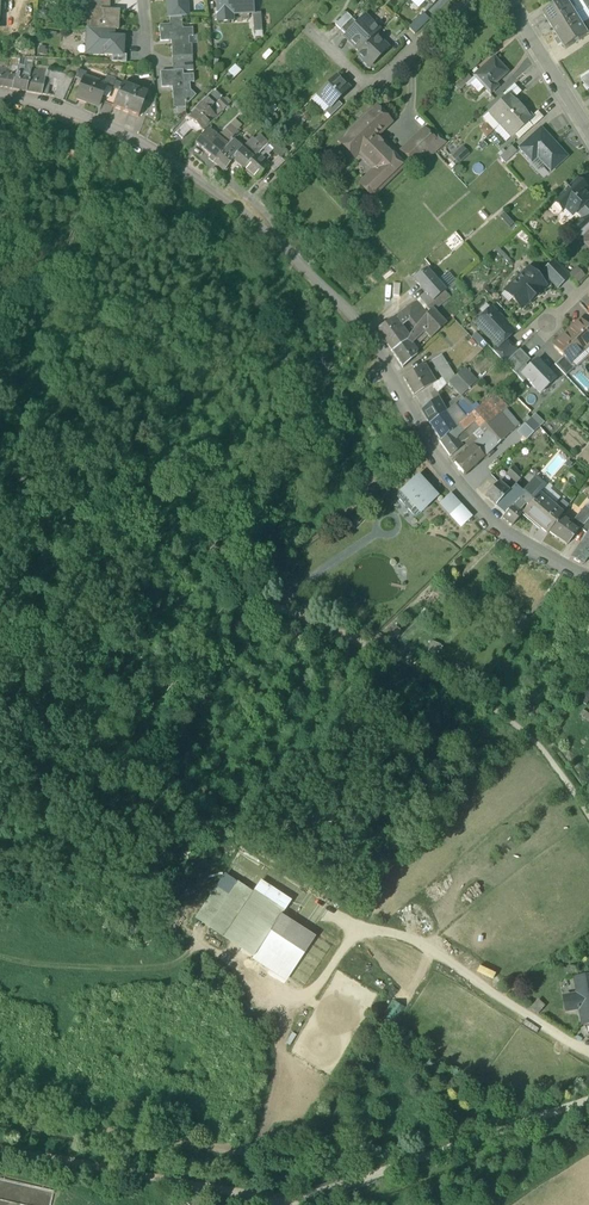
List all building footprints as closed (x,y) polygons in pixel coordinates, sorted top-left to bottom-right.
[(170,20),(181,20),(180,1),(186,0),(168,0),(170,20)] [(218,24),(233,24),(233,16),(255,14),(254,0),(216,0),(218,24)] [(542,14),(553,31),(577,16),(567,0),(566,0),(542,14)] [(587,9),(588,8),(588,0),(581,0),(587,9)] [(118,13),(107,13),(107,5),(97,4),(97,5),(82,4),(81,23),(90,23),(90,31),(111,32),(117,32),(118,13)] [(261,14),(253,15),(254,34),(263,33),(261,14)] [(424,15),(409,29),(415,35),(429,20),(424,15)] [(577,16),(553,31),(564,50),(588,35),(577,16)] [(346,36),(345,37),(350,42),(349,42),(360,52),(375,36),(380,31),(365,17),(357,24),(346,36)] [(352,19),(340,30),(346,36),(357,24),(352,19)] [(181,20),(170,20),(170,28),(160,29),(161,45),(171,44),(173,62),(184,61),(183,49),(189,49),(188,39),(192,39),(192,31),(182,32),(181,20)] [(124,40),(111,39),(111,32),(90,31),(87,31),(86,50),(95,50),(95,58),(111,59),(123,60),(123,58),(124,40)] [(360,52),(357,55),(370,68),(388,49),(375,36),(360,52)] [(123,60),(111,59),(111,67),(126,67),(126,59),(123,58),(123,60)] [(494,59),(474,77),(490,94),(498,88),(495,84),(507,73),(494,59)] [(19,70),(7,67),(6,72),(5,77),(17,79),(18,74),(19,70)] [(38,76),(30,75),(30,77),(30,81),(26,95),(41,98),(41,97),(45,80),(46,74),(39,73),(38,76)] [(17,79),(16,83),(13,83),(12,92),(26,95),(30,81),(23,79),(24,76),(18,74),(17,79)] [(65,80),(55,75),(46,74),(45,80),(50,81),(59,83),(57,88),(67,92),(71,84),(64,81),(65,80)] [(466,74),(455,85),(460,90),(471,80),(466,74)] [(174,75),(161,76),(162,92),(173,92),(174,109),(186,108),(185,96),(190,96),(190,95),(190,87),(194,87),(193,78),(183,79),(183,75),(174,75)] [(17,79),(5,77),(2,90),(12,92),(13,83),(16,83),(17,79)] [(336,77),(318,96),(330,108),(331,108),(337,101),(349,90),(336,77)] [(45,80),(41,97),(47,99),(50,81),(45,80)] [(106,89),(84,81),(76,103),(97,111),(100,105),(105,90),(106,89)] [(514,86),(504,96),(506,98),(509,96),(513,100),(521,93),(514,86)] [(67,92),(57,88),(56,91),(54,100),(62,104),(67,92)] [(147,99),(121,88),(119,95),(113,110),(138,121),(147,99)] [(119,95),(105,90),(100,105),(113,110),(119,95)] [(215,94),(189,121),(196,127),(203,134),(217,120),(213,117),(215,114),(216,116),(219,112),(222,115),(228,108),(215,94)] [(190,96),(185,96),(186,108),(189,108),(196,100),(190,95),(190,96)] [(506,98),(492,112),(503,123),(520,107),(513,100),(509,96),(506,98)] [(337,101),(331,108),(330,108),(325,113),(331,119),(343,107),(337,101)] [(530,118),(520,107),(503,123),(514,135),(527,123),(531,119),(530,118)] [(403,166),(375,138),(390,123),(375,108),(338,144),(348,154),(353,149),(375,172),(359,187),(371,198),(403,166)] [(537,112),(530,118),(531,119),(527,123),(532,128),(543,118),(537,112)] [(186,125),(176,136),(182,142),(193,131),(186,125)] [(203,134),(196,127),(193,131),(200,138),(203,134)] [(238,136),(229,128),(223,134),(230,141),(232,142),(238,136)] [(566,158),(541,129),(520,149),(529,159),(535,154),(551,172),(566,158)] [(424,131),(402,152),(413,164),(436,143),(424,131)] [(227,148),(208,134),(196,146),(211,159),(209,162),(213,165),(223,153),(227,148)] [(254,143),(252,141),(241,151),(253,162),(257,158),(267,148),(268,147),(258,138),(254,143)] [(227,148),(223,153),(233,163),(241,151),(232,142),(230,144),(227,148)] [(286,154),(273,142),(268,147),(267,148),(271,153),(278,159),(280,161),(286,154)] [(465,146),(452,156),(459,163),(471,153),(465,146)] [(511,147),(500,157),(505,163),(516,152),(511,147)] [(267,148),(257,158),(260,160),(265,156),(267,157),(271,153),(267,148)] [(253,162),(241,151),(233,163),(232,164),(243,173),(253,162)] [(223,153),(213,165),(224,174),(232,164),(233,163),(223,153)] [(253,162),(243,173),(255,184),(269,169),(260,160),(257,158),(253,162)] [(269,169),(274,175),(284,165),(280,161),(278,159),(269,169)] [(554,202),(562,210),(565,208),(572,215),(576,211),(588,199),(588,198),(588,197),(583,190),(585,188),(577,180),(554,202)] [(576,211),(583,218),(582,218),(588,224),(588,223),(588,200),(588,199),(576,211)] [(578,234),(582,239),(588,232),(588,223),(588,224),(578,234)] [(455,232),(449,238),(453,242),(459,237),(455,232)] [(581,240),(588,248),(588,232),(582,239),(581,240)] [(554,261),(543,273),(557,288),(569,276),(554,261)] [(529,268),(507,288),(514,296),(511,299),(521,309),(529,301),(530,302),(538,294),(538,293),(546,286),(529,268)] [(577,268),(570,274),(577,282),(583,276),(577,268)] [(443,289),(426,270),(413,281),(425,295),(432,302),(447,289),(445,287),(443,289)] [(390,271),(381,278),(385,282),(393,275),(390,271)] [(475,273),(469,278),(474,283),(480,278),(475,273)] [(408,274),(402,280),(405,284),(412,278),(408,274)] [(457,274),(448,283),(445,287),(447,289),(460,278),(457,274)] [(445,292),(439,297),(444,302),(449,297),(445,292)] [(432,302),(425,295),(419,300),(426,309),(430,305),(432,303),(432,302)] [(432,303),(430,305),(435,309),(444,302),(439,297),(432,303)] [(416,304),(410,308),(409,308),(392,321),(397,328),(408,321),(415,330),(426,316),(416,304)] [(509,329),(491,310),(478,322),(477,327),(497,347),(497,348),(504,341),(506,339),(503,335),(509,329)] [(415,330),(410,337),(415,342),(424,333),(430,340),(445,326),(431,311),(415,330)] [(397,328),(392,321),(376,333),(392,354),(407,342),(406,341),(397,328)] [(566,333),(582,350),(588,344),(588,332),(588,331),(579,321),(566,333)] [(582,350),(566,333),(553,346),(562,356),(569,363),(570,362),(582,350)] [(415,342),(410,337),(406,341),(407,342),(410,346),(415,342)] [(504,341),(497,348),(497,347),(492,352),(504,365),(516,353),(504,341)] [(407,342),(392,354),(402,370),(416,359),(414,356),(416,354),(412,349),(410,346),(407,342)] [(420,350),(415,346),(412,349),(416,354),(420,350)] [(516,353),(504,365),(514,375),(529,360),(520,350),(516,353)] [(562,356),(553,364),(565,377),(575,367),(570,362),(569,363),(562,356)] [(454,379),(441,357),(431,363),(441,380),(438,382),(443,390),(449,384),(454,379)] [(539,395),(555,380),(537,361),(520,376),(539,395)] [(421,370),(402,380),(413,398),(427,390),(430,388),(430,387),(421,370)] [(454,379),(449,384),(461,397),(475,383),(463,370),(454,379)] [(438,382),(430,387),(430,388),(427,390),(431,397),(436,394),(437,397),(437,395),(443,390),(438,382)] [(427,390),(414,398),(423,412),(434,403),(431,397),(427,390)] [(470,415),(468,417),(474,424),(480,430),(490,425),(501,414),(487,399),(470,415)] [(423,412),(421,413),(429,427),(445,414),(437,401),(434,403),(423,412)] [(460,404),(455,409),(465,420),(468,417),(470,415),(460,404)] [(445,414),(429,427),(440,443),(451,433),(455,429),(445,414)] [(501,414),(490,425),(480,430),(485,437),(485,436),(490,440),(493,437),(499,444),(514,430),(501,414)] [(465,420),(457,427),(462,434),(474,424),(468,417),(465,420)] [(531,419),(517,433),(526,441),(539,428),(531,419)] [(462,434),(457,439),(456,442),(459,446),(465,444),(466,443),(480,430),(474,424),(462,434)] [(462,434),(457,427),(455,429),(451,433),(457,439),(462,434)] [(480,430),(466,443),(465,444),(465,445),(470,450),(473,448),(485,437),(480,430)] [(457,439),(451,433),(440,443),(439,444),(449,459),(457,452),(459,446),(456,442),(457,439)] [(485,437),(473,448),(484,459),(499,444),(493,437),(490,440),(485,436),(485,437)] [(470,450),(455,465),(454,465),(464,478),(484,459),(473,448),(470,450)] [(564,456),(559,462),(563,466),(568,460),(564,456)] [(522,480),(511,470),(506,476),(508,478),(516,485),(522,480)] [(536,480),(528,473),(522,480),(527,484),(530,487),(536,480)] [(438,498),(418,477),(396,497),(416,518),(438,498)] [(527,484),(522,480),(516,485),(518,487),(521,490),(527,484)] [(536,480),(530,487),(532,489),(524,497),(532,503),(538,496),(545,488),(536,480)] [(498,484),(484,498),(494,507),(508,494),(498,484)] [(518,503),(508,494),(494,507),(505,517),(518,503)] [(554,510),(538,496),(532,503),(527,509),(522,514),(521,515),(540,531),(556,512),(554,510)] [(449,517),(460,508),(450,497),(439,507),(449,517)] [(532,503),(524,497),(520,502),(523,505),(527,509),(532,503)] [(560,502),(554,510),(556,512),(561,517),(567,508),(560,502)] [(518,503),(505,517),(502,521),(511,529),(514,525),(513,525),(521,515),(522,514),(518,511),(522,507),(518,503)] [(584,509),(571,524),(568,522),(566,525),(559,519),(548,534),(548,535),(565,548),(579,531),(585,536),(588,532),(588,531),(588,513),(584,509)] [(556,512),(540,531),(547,537),(548,535),(548,534),(559,519),(561,517),(556,512)] [(588,532),(569,560),(581,567),(588,555),(588,533),(588,532)] [(440,584),(433,590),(442,597),(448,591),(440,584)] [(512,607),(504,617),(508,621),(516,610),(512,607)] [(529,620),(516,610),(508,621),(521,630),(529,620)] [(396,626),(388,637),(394,641),(401,630),(396,626)] [(252,895),(225,877),(199,918),(254,955),(254,954),(281,914),(269,906),(277,893),(260,882),(252,895)] [(315,937),(281,914),(254,954),(288,977),(315,937)] [(479,972),(495,980),(498,973),(482,965),(479,972)] [(576,979),(579,995),(569,996),(572,1010),(581,1009),(584,1025),(588,1024),(588,977),(576,979)]
